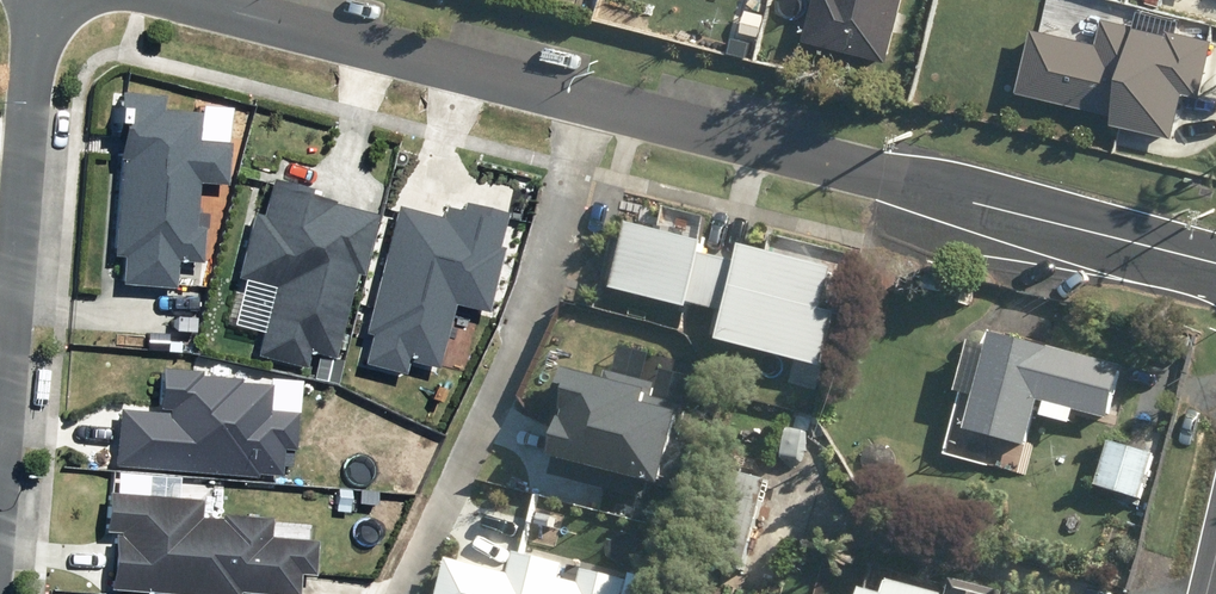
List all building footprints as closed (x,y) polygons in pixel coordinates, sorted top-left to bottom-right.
[(894,59),(909,0),(821,0),(811,38),(894,59)] [(1024,90),(1120,114),(1119,121),(1179,136),(1190,91),(1206,95),(1215,55),(1215,37),(1176,27),(1175,33),(1144,26),(1145,24),(1110,15),(1104,41),(1040,26),(1024,90)] [(125,286),(180,291),(182,262),(207,264),(210,229),(198,228),(202,181),(229,183),(232,143),(201,141),(203,116),(164,112),(165,97),(129,94),(115,257),(127,258),(125,286)] [(261,355),(309,367),(314,350),(338,357),(360,273),(365,275),(381,214),(338,203),(339,201),(313,194),(314,190),(276,180),(267,216),(258,213),(241,278),(278,287),(261,355)] [(448,205),(445,215),(400,204),(369,332),(375,334),(368,363),(408,373),(411,360),(440,367),(456,303),(491,311),(506,248),(502,247),(510,213),(468,202),(466,210),(448,205)] [(712,336),(818,362),(841,270),(737,245),(733,261),(696,252),(699,239),(624,221),(608,286),(685,305),(686,301),(719,309),(712,336)] [(980,343),(966,393),(984,397),(974,430),(1033,446),(1045,402),(1113,420),(1127,368),(1001,334),(997,348),(980,343)] [(633,496),(638,478),(654,482),(666,476),(685,406),(648,396),(652,384),(603,371),(601,378),(558,366),(550,399),(559,404),(545,454),(552,456),(547,473),(633,496)] [(258,472),(283,474),(286,448),(298,449),(300,412),(272,410),(274,385),(244,382),(245,378),(205,375),(206,370),(164,367),(161,409),(172,410),(171,412),(123,408),(118,464),(258,476),(258,472)] [(1112,441),(1098,488),(1144,501),(1158,455),(1112,441)] [(251,593),(302,593),(304,574),(318,575),(321,541),(273,537),(274,519),(225,515),(225,520),(204,518),(205,500),(112,492),(109,532),(118,532),(113,589),(177,593),(243,593),(251,593)] [(621,580),(579,569),(576,582),(557,577),(560,563),(509,549),(504,570),(442,554),(431,593),(617,593),(621,580)] [(882,591),(888,592),(894,588),(895,582),(891,576),(884,575),(879,579),(878,586),(882,591)] [(898,581),(895,593),(947,593),(898,581)] [(962,582),(958,593),(1010,593),(962,582)]
